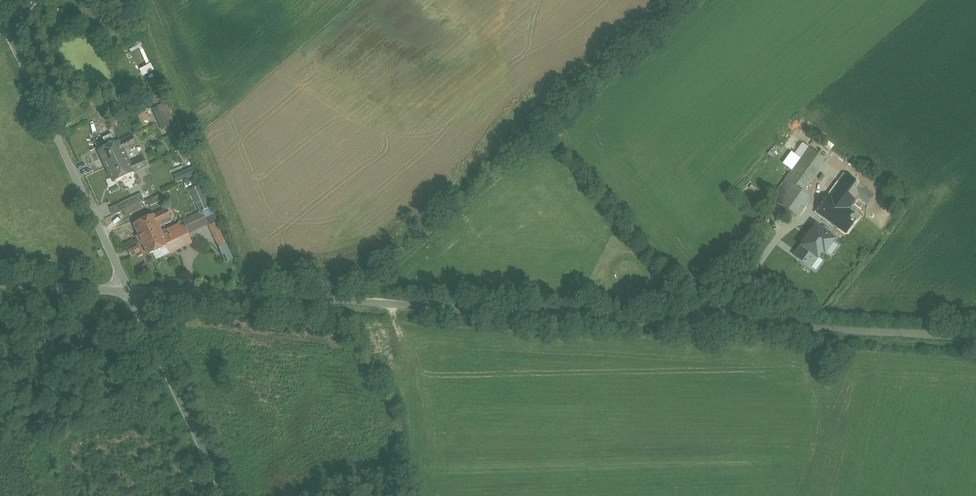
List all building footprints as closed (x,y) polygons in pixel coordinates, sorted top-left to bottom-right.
[(152,63),(143,71),(147,76),(157,68),(152,63)] [(119,142),(99,151),(113,181),(133,172),(133,171),(145,166),(142,158),(129,164),(123,150),(135,144),(132,137),(119,142)] [(800,158),(771,198),(797,217),(811,198),(795,186),(818,154),(802,143),(794,154),(800,158)] [(198,167),(176,173),(178,181),(200,175),(198,167)] [(845,174),(817,212),(845,232),(857,216),(848,209),(858,197),(867,204),(874,195),(864,188),(845,174)] [(202,184),(191,189),(197,204),(201,211),(210,207),(207,199),(208,199),(202,184)] [(141,193),(120,203),(123,210),(139,203),(144,200),(141,193)] [(160,194),(146,201),(149,206),(163,200),(160,194)] [(896,209),(902,198),(896,195),(890,206),(896,209)] [(139,203),(123,210),(126,217),(143,209),(139,203)] [(154,215),(134,224),(139,235),(136,236),(138,240),(141,239),(161,230),(159,226),(171,221),(170,217),(166,210),(154,215)] [(769,215),(764,211),(758,220),(763,224),(769,215)] [(880,232),(857,216),(845,232),(867,249),(880,232)] [(212,225),(228,263),(236,259),(220,222),(212,225)] [(832,253),(843,238),(823,224),(819,224),(815,230),(815,229),(799,252),(799,235),(795,232),(791,233),(792,239),(788,244),(794,248),(797,248),(797,256),(807,263),(816,268),(826,254),(832,253)] [(189,240),(183,228),(176,231),(180,238),(179,239),(182,244),(189,240)] [(161,230),(141,239),(148,254),(168,245),(167,244),(179,239),(180,238),(176,231),(164,237),(161,230)] [(200,238),(191,242),(194,249),(203,244),(200,238)] [(133,256),(144,252),(141,245),(131,249),(133,256)] [(100,250),(94,252),(98,259),(103,257),(100,250)]
